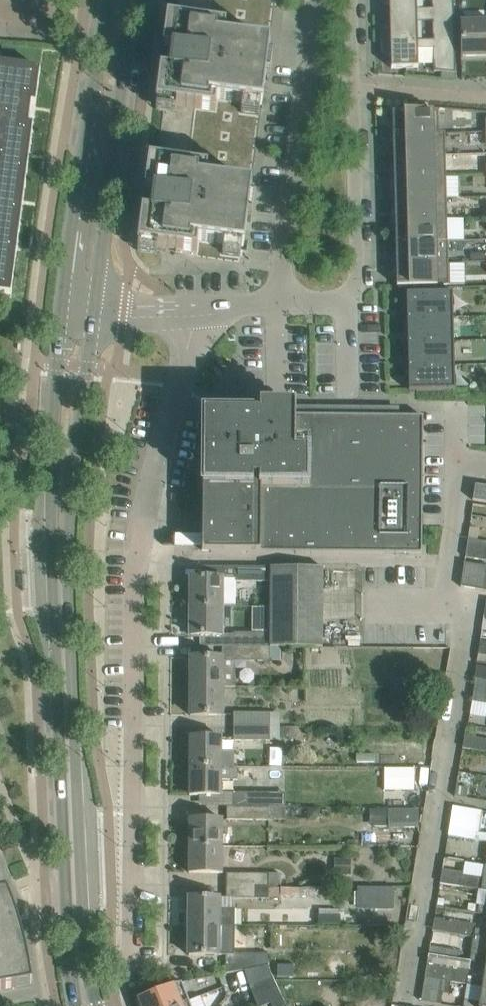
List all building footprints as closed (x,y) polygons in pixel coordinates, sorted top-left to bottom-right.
[(416,0),(379,0),(379,2),(389,2),(390,15),(387,15),(387,16),(454,14),(453,0),(432,0),(432,8),(416,8),(416,0)] [(432,22),(433,40),(454,40),(454,14),(387,16),(390,16),(390,29),(380,29),(380,42),(417,41),(417,22),(432,22)] [(262,105),(270,43),(224,37),(226,26),(167,18),(162,50),(163,50),(161,66),(162,66),(161,70),(160,70),(155,105),(156,105),(157,103),(215,110),(216,99),(262,105)] [(462,21),(462,56),(485,55),(485,21),(462,21)] [(455,73),(454,40),(433,40),(417,41),(380,42),(381,54),(391,53),(391,68),(418,67),(418,49),(433,48),(433,71),(455,73)] [(10,294),(32,124),(28,124),(31,103),(35,103),(40,68),(0,63),(0,293),(10,294)] [(392,111),(393,134),(445,132),(439,132),(438,110),(392,111)] [(445,154),(445,132),(393,134),(393,155),(391,155),(391,156),(445,154)] [(446,176),(445,154),(391,156),(393,156),(394,177),(446,176)] [(207,167),(158,161),(148,160),(144,192),(145,192),(143,208),(144,208),(143,212),(141,212),(137,247),(138,247),(138,244),(196,252),(198,240),(243,246),(251,184),(206,178),(207,167)] [(446,197),(446,176),(394,177),(394,198),(392,198),(392,199),(446,197)] [(447,219),(446,197),(392,199),(394,199),(395,220),(447,219)] [(448,240),(447,219),(395,220),(395,241),(393,241),(393,242),(448,240)] [(448,262),(448,240),(393,242),(393,243),(395,242),(396,263),(448,262)] [(449,285),(448,262),(396,263),(397,286),(449,285)] [(453,317),(452,292),(406,293),(407,318),(453,317)] [(453,317),(407,318),(407,342),(454,341),(453,317)] [(454,365),(454,341),(407,342),(408,366),(454,365)] [(455,390),(454,365),(408,366),(409,391),(455,390)] [(202,552),(422,554),(423,416),(295,415),(295,406),(259,405),(259,414),(212,414),(203,414),(202,525),(201,550),(202,552)] [(472,500),(485,502),(485,486),(475,484),(472,500)] [(472,504),(471,517),(485,519),(485,506),(472,504)] [(485,560),(485,543),(467,540),(465,557),(485,560)] [(464,563),(460,587),(482,590),(485,566),(464,563)] [(269,581),(269,567),(202,566),(202,577),(190,577),(190,606),(223,606),(223,607),(235,607),(235,581),(269,581)] [(322,647),(322,587),(322,567),(269,567),(269,581),(268,633),(269,647),(279,647),(322,647)] [(223,636),(223,607),(223,606),(190,606),(190,635),(223,636)] [(233,633),(233,646),(269,647),(268,633),(233,633)] [(480,642),(478,655),(485,656),(485,643),(480,642)] [(279,661),(279,647),(269,647),(233,646),(233,658),(234,658),(234,661),(279,661)] [(234,687),(234,661),(234,658),(233,658),(222,658),(222,657),(190,657),(190,686),(222,686),(222,687),(234,687)] [(475,666),(474,678),(485,680),(485,668),(476,666),(475,666)] [(474,678),(470,701),(485,703),(485,680),(474,678)] [(222,715),(222,687),(222,686),(190,686),(190,715),(222,715)] [(270,727),(270,713),(234,712),(234,727),(270,727)] [(269,742),(270,727),(234,727),(234,741),(269,742)] [(464,736),(462,748),(473,750),(485,752),(485,739),(464,736)] [(221,766),(222,737),(190,737),(189,766),(221,766)] [(236,767),(221,766),(189,766),(189,795),(220,796),(220,781),(236,781),(236,767)] [(268,806),(268,793),(233,792),(233,806),(268,806)] [(268,820),(268,806),(233,806),(226,806),(226,819),(268,820)] [(478,832),(482,811),(453,807),(448,836),(477,841),(478,832)] [(419,810),(389,809),(373,809),(373,826),(388,826),(388,828),(418,828),(419,810)] [(222,819),(209,819),(189,819),(189,846),(222,846),(222,819)] [(222,873),(222,846),(189,846),(188,873),(222,873)] [(334,875),(351,875),(351,858),(334,858),(334,875)] [(483,881),(484,876),(442,870),(440,883),(451,885),(481,890),(483,881)] [(268,887),(268,874),(226,874),(226,886),(268,887)] [(16,989),(16,988),(31,985),(29,978),(30,978),(29,972),(26,955),(22,937),(18,924),(13,909),(0,877),(0,991),(16,989)] [(268,899),(268,887),(226,886),(226,899),(268,899)] [(281,887),(281,895),(297,895),(297,887),(281,887)] [(297,887),(297,895),(324,895),(325,887),(297,887)] [(326,887),(326,897),(339,897),(339,887),(326,887)] [(357,887),(357,909),(392,910),(392,888),(357,887)] [(218,897),(208,897),(188,897),(188,926),(218,926),(234,926),(235,909),(218,909),(218,897)] [(479,905),(478,913),(478,914),(485,915),(485,906),(479,905)] [(317,914),(317,923),(339,923),(339,914),(317,914)] [(476,923),(434,916),(432,931),(457,935),(474,937),(475,929),(476,923)] [(218,955),(218,926),(188,926),(188,955),(218,955)] [(475,929),(474,937),(485,939),(485,930),(475,929)] [(455,950),(457,935),(432,931),(428,954),(466,960),(467,951),(455,950)] [(474,937),(472,952),(470,961),(485,964),(485,961),(485,939),(474,937)] [(468,976),(470,961),(466,960),(428,954),(424,978),(450,982),(467,985),(468,976)] [(225,973),(254,969),(254,956),(225,955),(225,973)] [(485,964),(483,979),(468,976),(467,985),(482,987),(483,983),(485,983),(485,961),(485,964)] [(293,964),(277,964),(277,976),(293,976),(293,964)] [(277,988),(272,977),(249,986),(253,997),(277,988)] [(448,994),(450,982),(424,978),(420,1001),(440,1004),(442,993),(448,994)] [(139,1005),(175,1005),(189,1000),(181,982),(173,983),(173,984),(136,999),(139,1005)] [(483,983),(482,987),(480,1002),(464,1000),(463,1005),(485,1005),(485,983),(483,983)] [(277,988),(253,997),(257,1005),(263,1005),(270,1003),(282,998),(277,988)]
